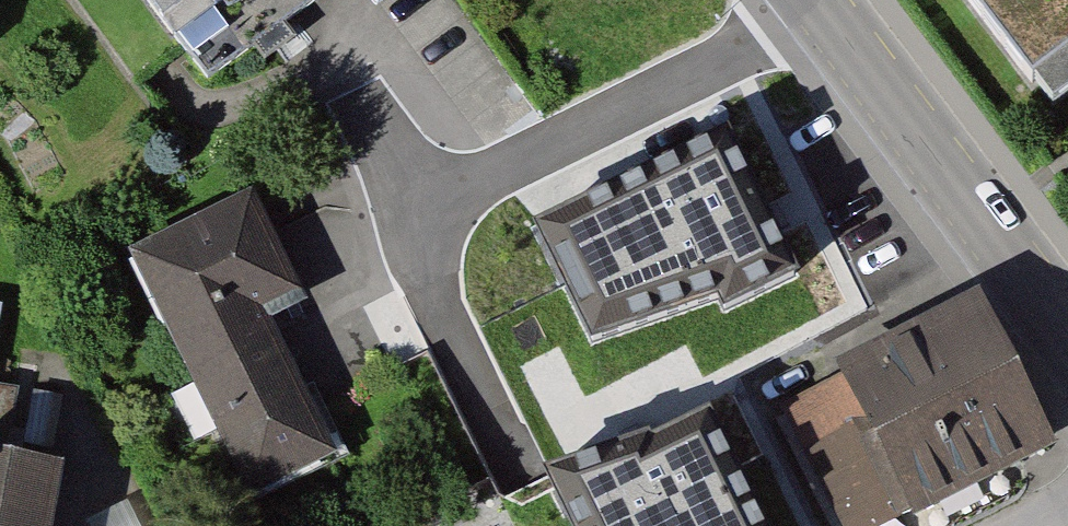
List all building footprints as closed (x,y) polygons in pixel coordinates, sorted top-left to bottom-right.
[(201,79),(311,0),(143,0),(201,79)] [(1044,106),(1067,89),(1067,0),(967,0),(1044,106)] [(725,314),(802,277),(726,118),(527,219),(595,344),(720,301),(725,314)] [(294,299),(244,203),(123,265),(247,506),(331,463),(256,318),(294,299)] [(768,391),(838,525),(898,525),(1052,446),(969,287),(768,391)] [(704,389),(541,470),(570,525),(773,525),(704,389)] [(15,398),(0,395),(0,430),(15,398)] [(59,471),(0,460),(0,525),(49,525),(59,471)] [(102,525),(151,525),(135,491),(94,509),(102,525)]
